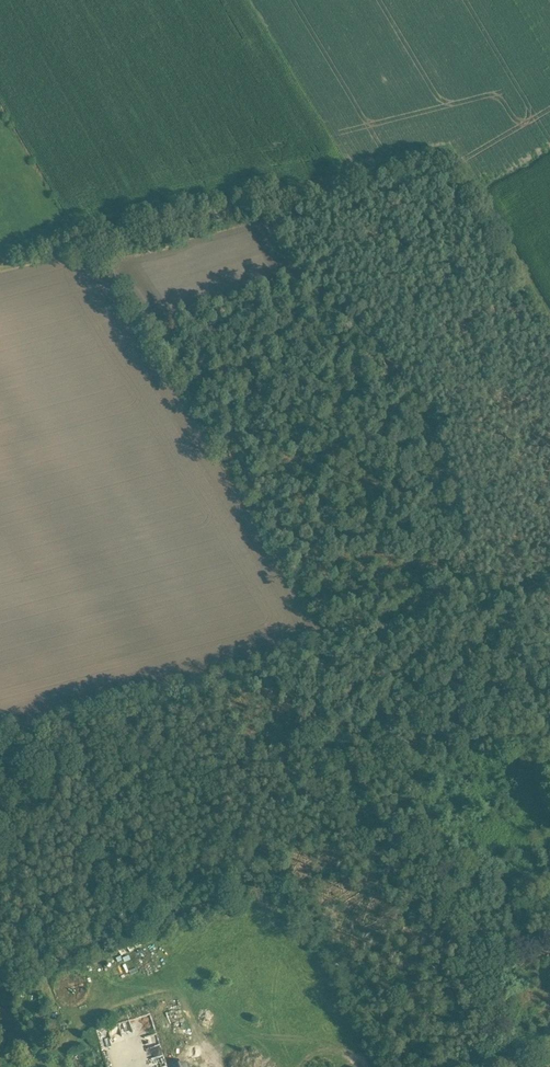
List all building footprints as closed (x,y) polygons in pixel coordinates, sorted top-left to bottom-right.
[(70,1063),(83,1057),(81,1051),(67,1057),(70,1063)]
